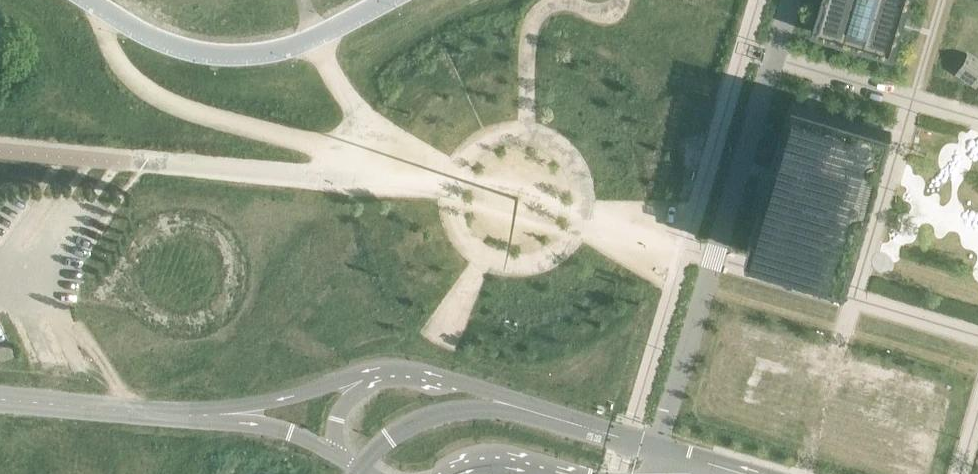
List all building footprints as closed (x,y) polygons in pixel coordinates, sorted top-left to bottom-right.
[(814,30),(889,54),(905,0),(823,0),(814,30)] [(967,52),(955,73),(977,87),(977,85),(977,59),(967,52)] [(792,96),(746,251),(845,280),(890,125),(792,96)]
